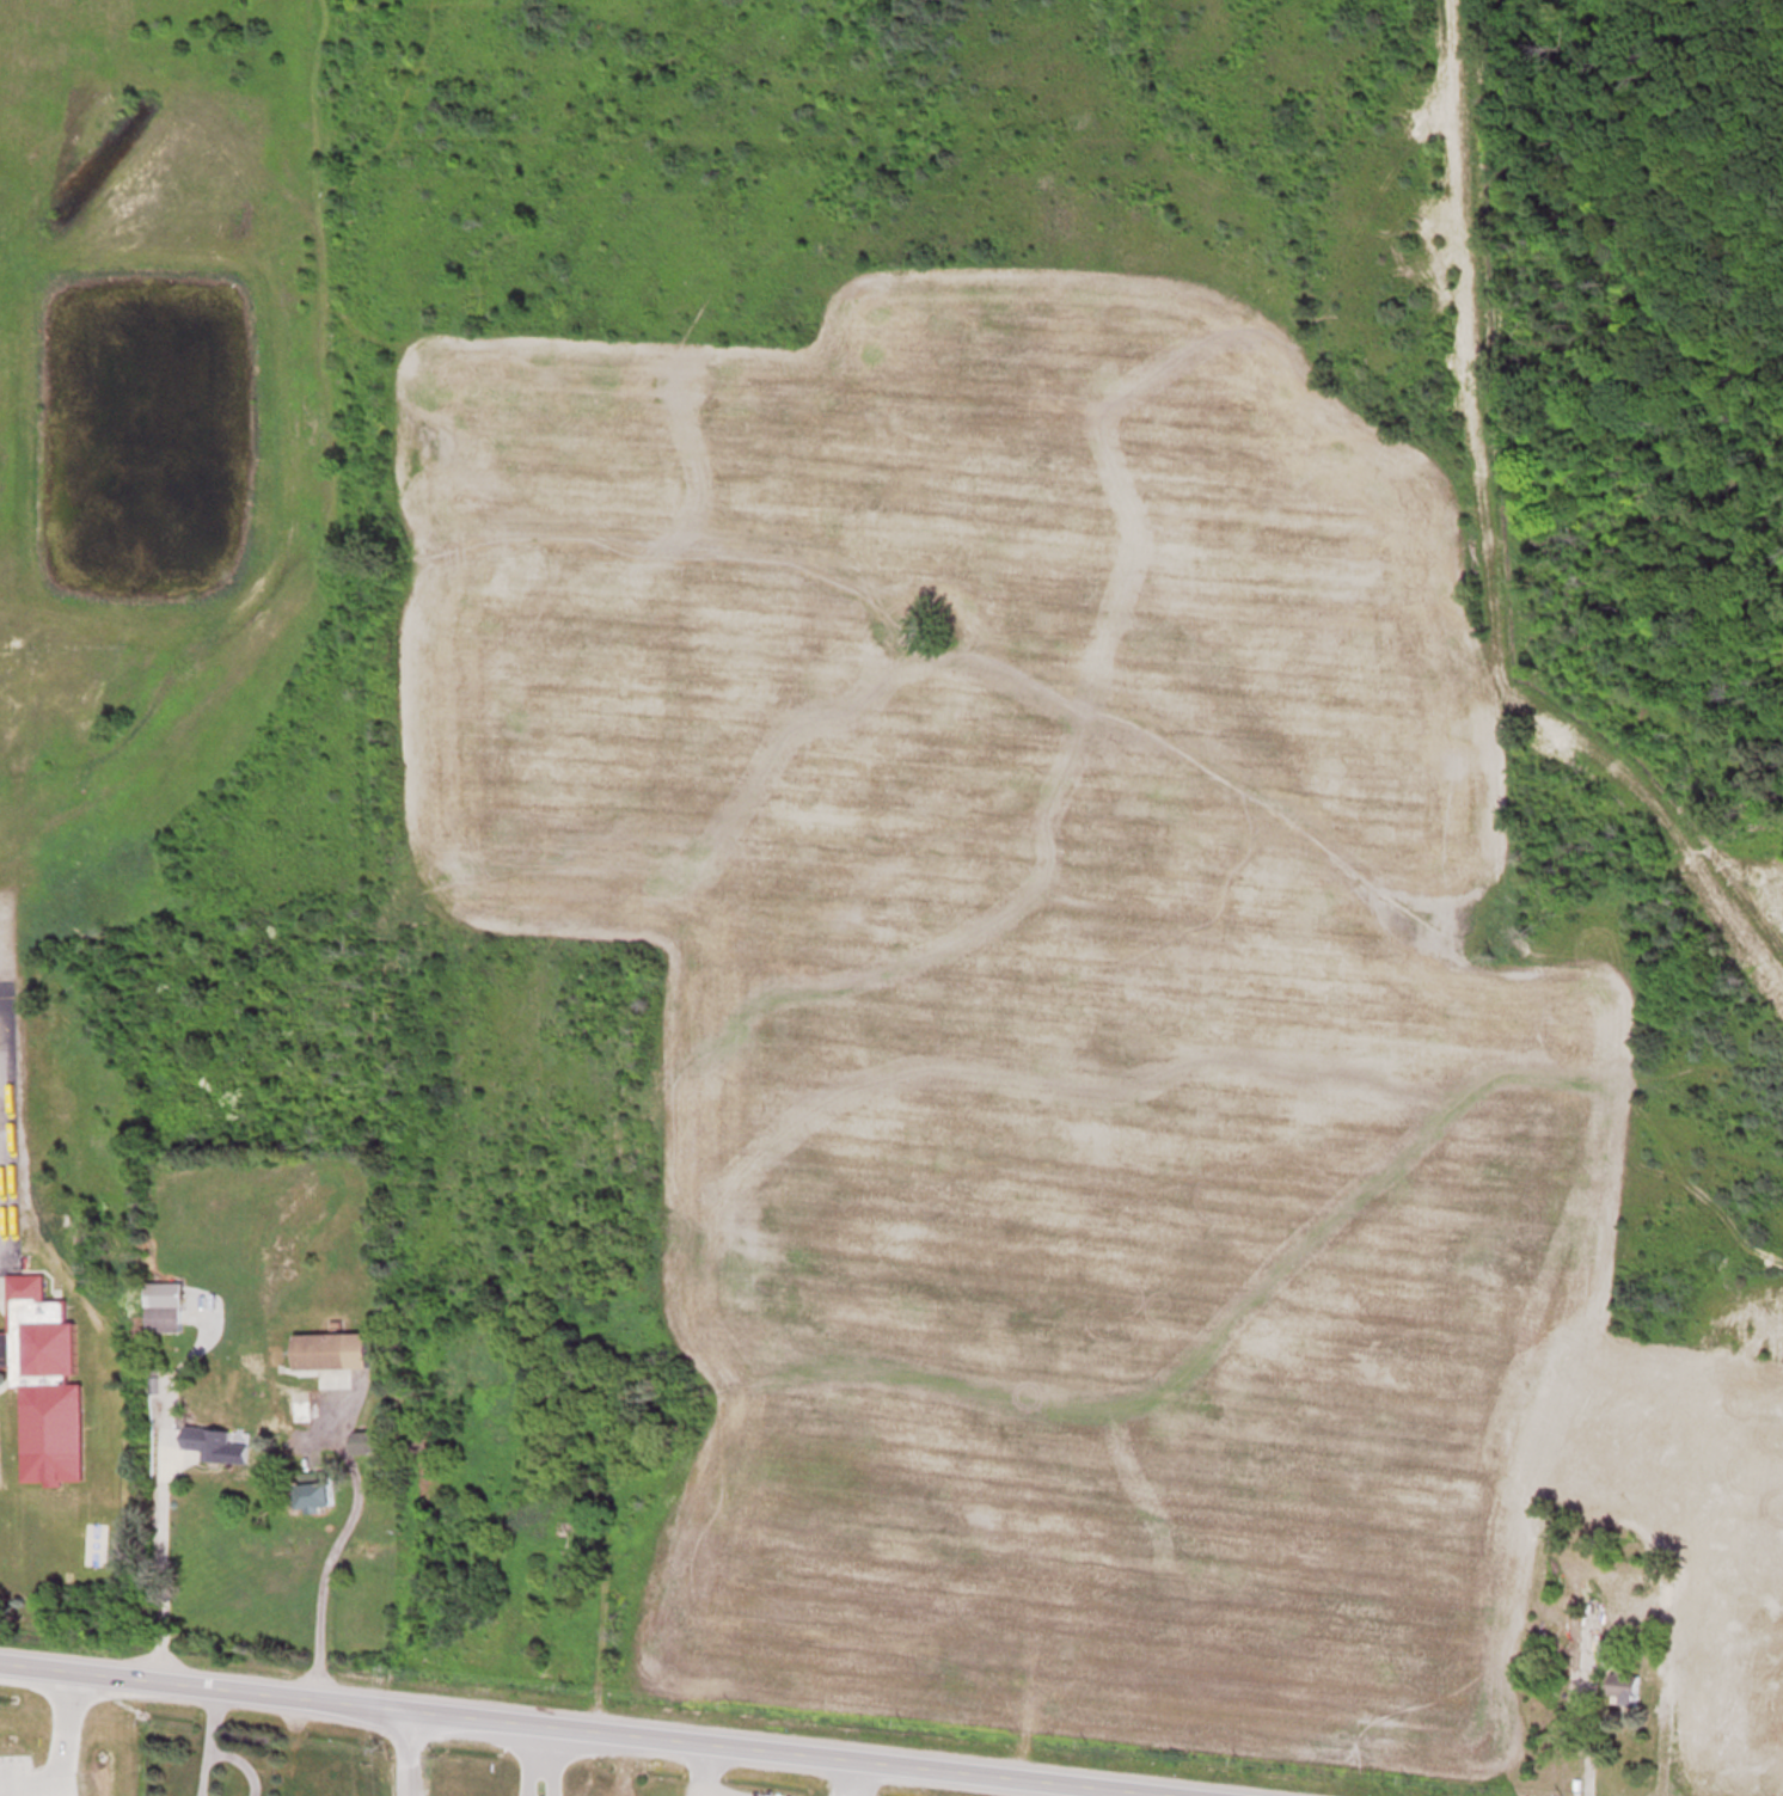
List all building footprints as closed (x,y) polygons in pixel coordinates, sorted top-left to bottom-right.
[(9,1366),(10,1385),(17,1385),(22,1483),(83,1480),(79,1382),(74,1382),(71,1320),(64,1321),(63,1299),(43,1300),(42,1273),(7,1275),(10,1323),(0,1323),(0,1366),(9,1366)] [(144,1282),(144,1331),(178,1331),(178,1282),(144,1282)] [(199,1460),(225,1462),(228,1430),(182,1425),(179,1448),(200,1450),(199,1460)] [(349,1432),(349,1452),(378,1452),(378,1432),(349,1432)] [(295,1483),(295,1509),(330,1509),(330,1483),(295,1483)] [(1578,1671),(1598,1672),(1601,1601),(1581,1600),(1578,1671)] [(1637,1700),(1637,1672),(1608,1672),(1608,1700),(1637,1700)]
